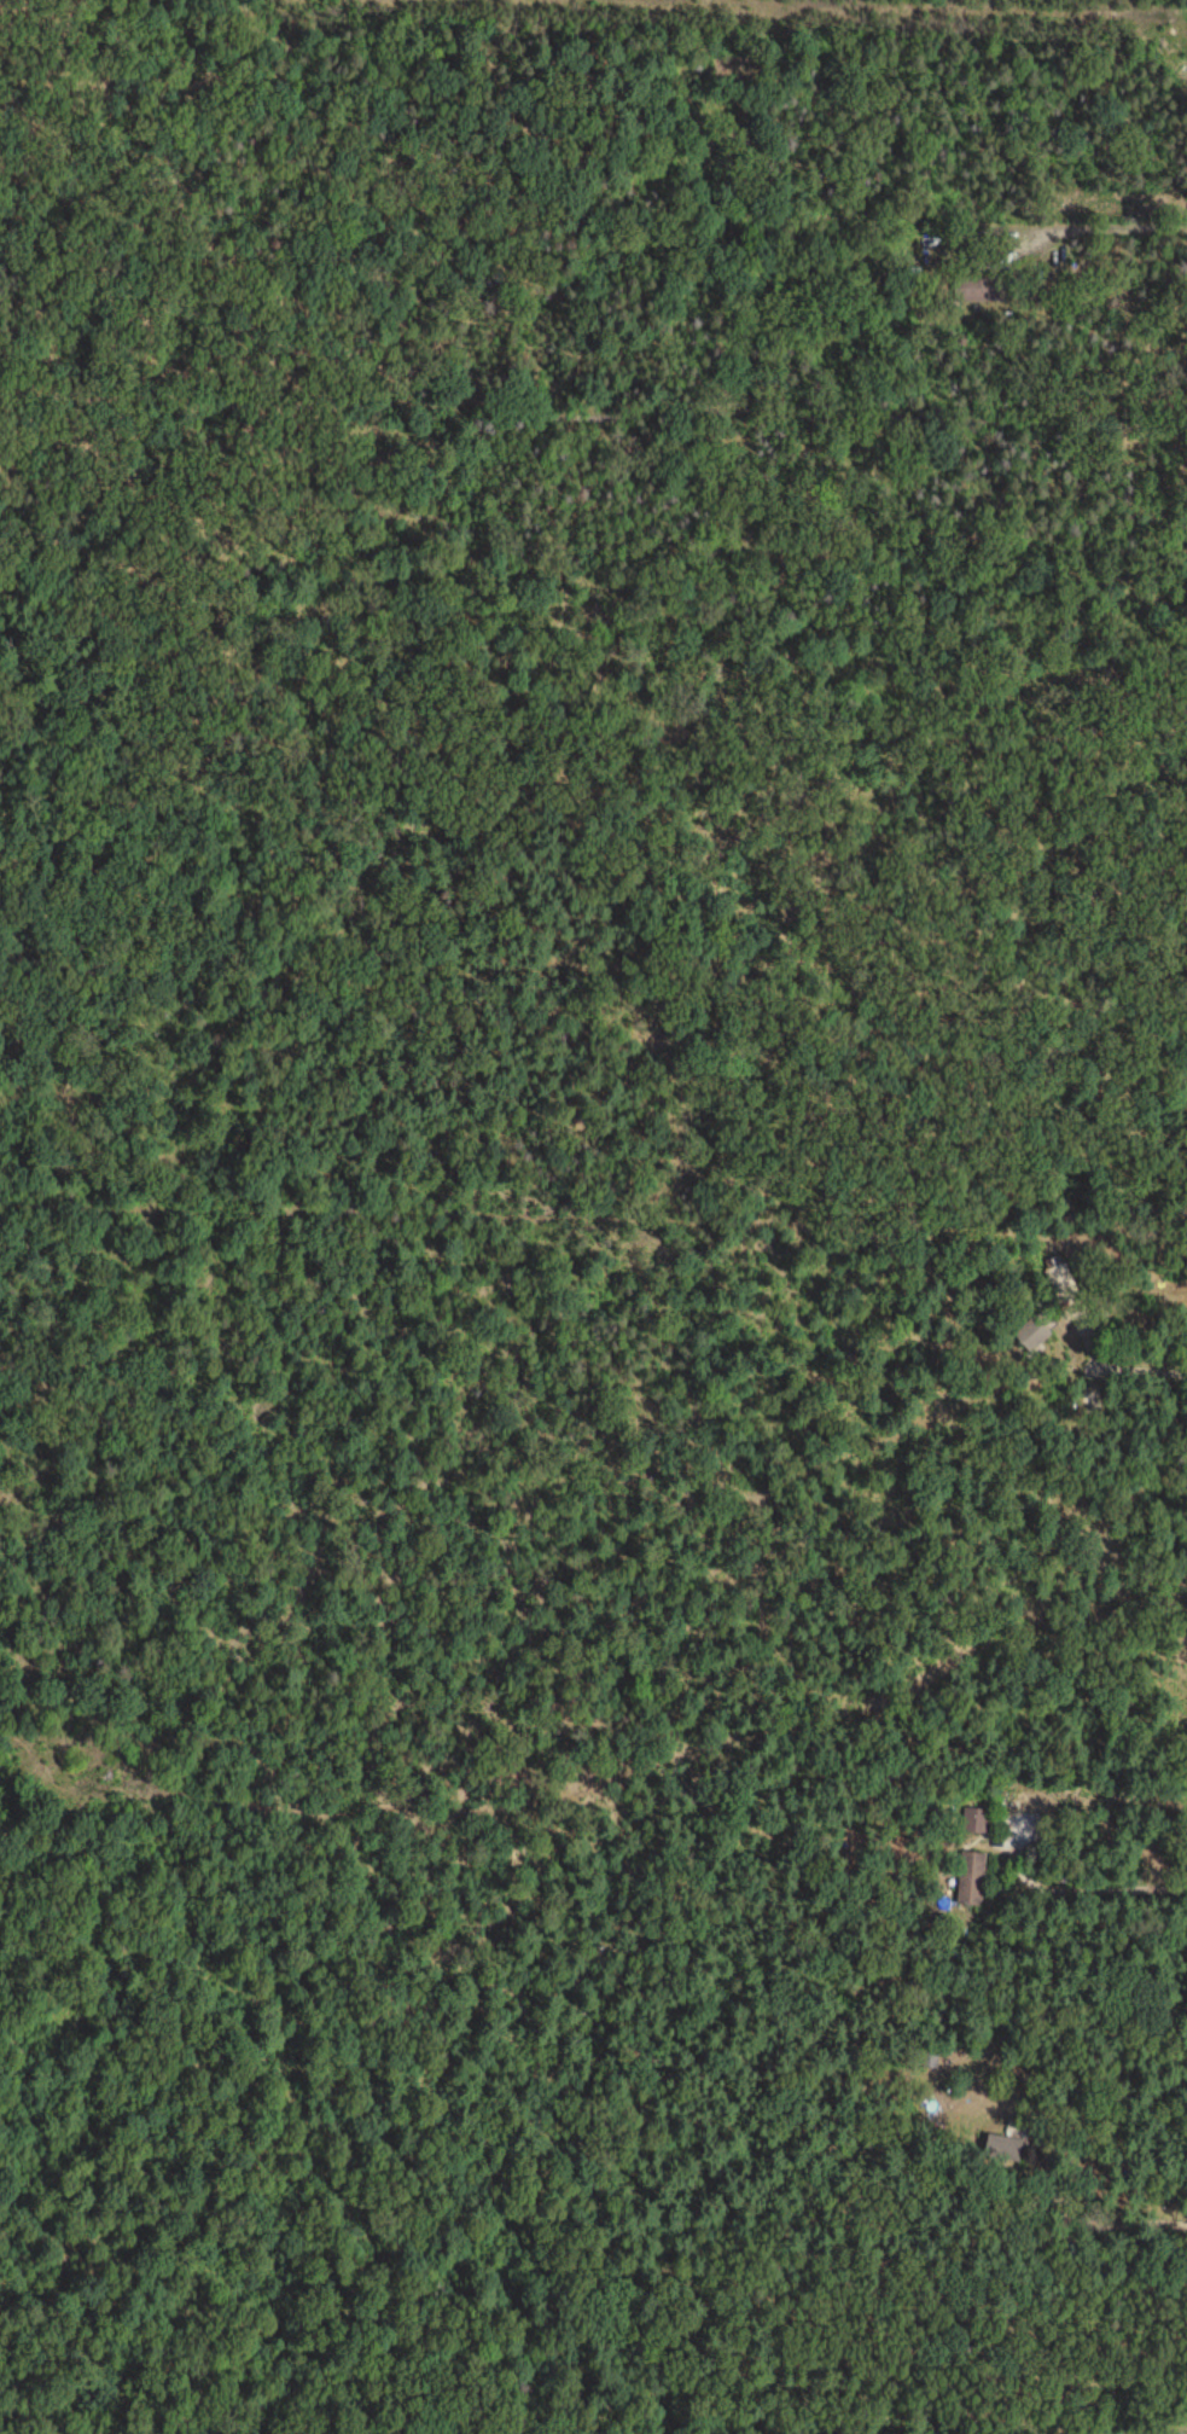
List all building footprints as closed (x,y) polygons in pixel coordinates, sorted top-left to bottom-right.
[(1053,1336),(1036,1319),(1015,1339),(1033,1357),(1053,1336)] [(989,1838),(992,1814),(967,1811),(964,1835),(989,1838)] [(985,1910),(987,1856),(962,1856),(960,1909),(985,1910)] [(1027,2142),(991,2136),(987,2159),(1023,2166),(1027,2142)]
